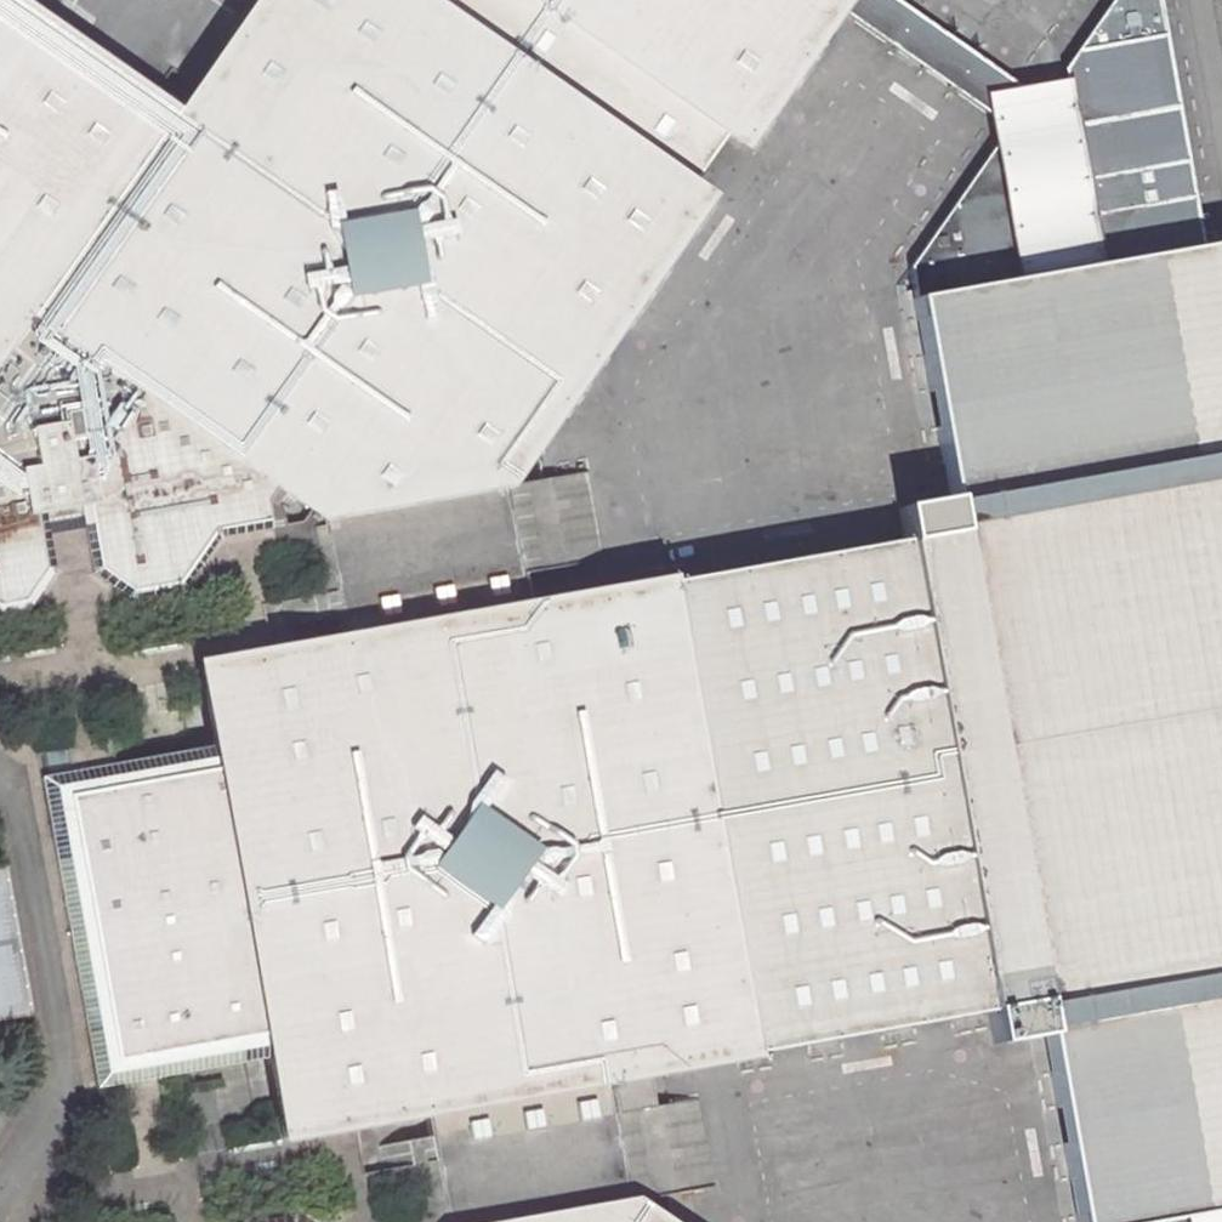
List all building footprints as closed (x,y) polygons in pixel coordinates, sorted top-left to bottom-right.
[(178,114),(14,0),(0,0),(0,366),(29,325),(178,114)] [(726,133),(533,0),(258,0),(178,114),(29,325),(277,491),(324,524),(508,488),(711,196),(692,183),(726,133)] [(726,133),(746,146),(838,13),(848,0),(533,0),(726,133)] [(895,0),(848,0),(838,13),(990,117),(1031,95),(895,0)] [(903,543),(988,1012),(993,1045),(1044,1036),(1066,1156),(1078,1221),(1221,1221),(1221,244),(1203,247),(1159,0),(1111,0),(1070,58),(1074,88),(1031,95),(990,117),(910,269),(948,500),(899,508),(903,543)] [(0,366),(0,616),(33,609),(58,571),(48,512),(81,507),(93,576),(132,602),(185,591),(226,538),(273,530),(270,499),(277,491),(29,325),(0,366)] [(508,488),(324,524),(345,634),(529,605),(508,488)] [(988,1012),(903,543),(529,605),(345,634),(193,662),(201,704),(138,714),(146,758),(43,776),(57,861),(83,1003),(97,1089),(182,1077),(191,1128),(246,1121),(256,1107),(275,1104),(281,1145),(430,1119),(615,1084),(988,1012)] [(21,1013),(83,1003),(57,861),(0,870),(0,1018),(21,1013)] [(430,1119),(449,1221),(497,1221),(637,1202),(615,1084),(430,1119)] [(654,1110),(670,1191),(711,1183),(695,1102),(654,1110)] [(637,1202),(497,1221),(666,1221),(637,1202)]
